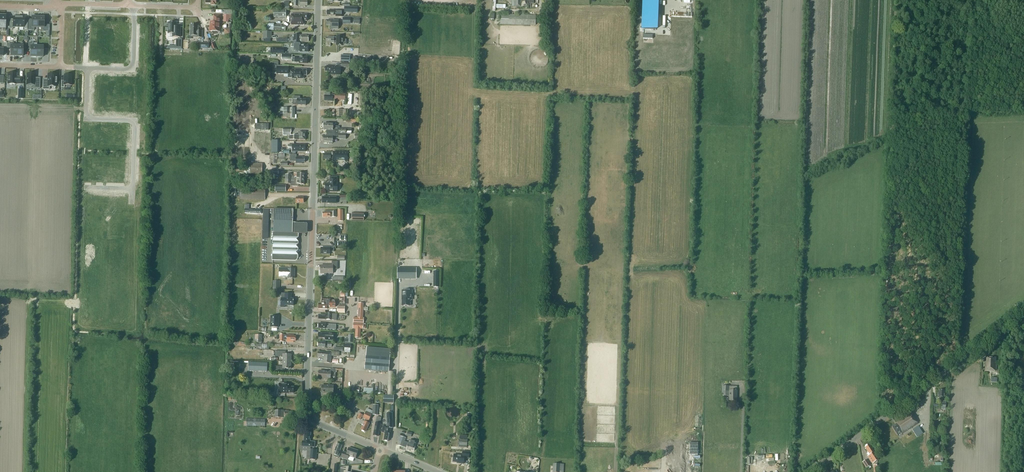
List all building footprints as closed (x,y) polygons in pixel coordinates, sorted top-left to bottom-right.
[(273,10),(273,18),(279,18),(279,19),(286,19),(286,10),(273,10)] [(209,31),(212,31),(212,32),(213,33),(213,34),(214,34),(215,34),(216,34),(217,33),(217,32),(217,31),(219,31),(220,28),(220,26),(220,22),(221,22),(221,14),(214,14),(213,22),(211,22),(210,27),(209,27),(209,31)] [(302,14),(291,14),(291,25),(304,25),(304,21),(307,21),(307,15),(302,15),(302,14)] [(499,24),(536,25),(536,15),(500,14),(497,14),(497,20),(499,20),(499,24)] [(13,27),(18,27),(19,16),(13,16),(13,19),(10,19),(9,29),(13,29),(13,27)] [(24,17),(19,16),(18,27),(24,28),(24,29),(27,29),(28,20),(24,20),(24,17)] [(334,20),(334,19),(329,19),(329,20),(327,20),(326,25),(331,25),(331,27),(331,28),(331,29),(334,29),(338,29),(339,20),(334,20)] [(167,30),(168,31),(168,33),(173,33),(172,37),(180,37),(180,27),(176,27),(176,23),(168,22),(168,29),(167,30)] [(190,25),(190,36),(196,36),(196,37),(202,38),(202,31),(198,31),(198,25),(190,25)] [(301,35),(301,36),(299,36),(299,35),(294,35),(294,43),(299,43),(299,41),(301,41),(308,42),(308,36),(306,36),(306,35),(301,35)] [(334,43),(334,42),(334,37),(334,36),(328,36),(328,37),(326,37),(326,46),(330,46),(331,43),(334,43)] [(337,36),(337,37),(334,37),(334,42),(337,42),(337,45),(343,45),(343,44),(346,44),(346,40),(343,40),(343,36),(337,36)] [(300,43),(294,43),(294,50),(300,50),(300,52),(308,52),(308,46),(300,45),(300,43)] [(299,63),(307,63),(308,57),(299,57),(292,57),(292,55),(281,54),(281,60),(292,60),(292,62),(299,62),(299,63)] [(331,74),(334,74),(341,74),(341,66),(334,66),(327,65),(327,67),(325,67),(325,71),(331,71),(331,74)] [(307,69),(299,69),(292,69),(289,69),(289,67),(277,66),(277,74),(289,74),(289,73),(292,73),(292,78),(304,79),(304,75),(307,75),(307,69)] [(16,73),(8,73),(8,84),(16,84),(22,84),(22,77),(16,77),(16,73)] [(36,78),(34,78),(35,74),(27,74),(27,85),(34,85),(40,85),(40,78),(36,78)] [(56,83),(56,78),(56,75),(48,74),(48,81),(43,81),(42,89),(49,90),(49,86),(55,87),(56,83)] [(61,81),(61,87),(64,87),(64,85),(71,85),(71,75),(64,75),(64,81),(61,81)] [(335,100),(335,99),(345,100),(345,91),(335,91),(335,94),(330,94),(330,92),(325,92),(324,101),(333,101),(333,100),(335,100)] [(297,105),(306,105),(306,99),(300,99),(300,96),(293,96),(293,100),(293,104),(297,105)] [(94,111),(102,112),(102,104),(106,104),(106,98),(102,97),(102,101),(95,101),(94,111)] [(284,114),(283,114),(283,117),(287,117),(287,114),(290,114),(290,118),(295,118),(295,108),(284,107),(284,114)] [(327,130),(327,133),(335,133),(339,134),(346,134),(346,129),(339,129),(339,127),(333,127),(333,123),(324,123),(324,130),(327,130)] [(96,136),(96,125),(89,124),(88,136),(96,136)] [(110,135),(114,135),(114,130),(110,130),(111,125),(103,125),(103,136),(110,136),(110,135)] [(119,137),(127,138),(127,134),(128,134),(128,133),(127,133),(127,131),(128,131),(128,130),(127,130),(127,126),(119,125),(119,132),(118,132),(118,133),(116,133),(116,132),(115,132),(115,139),(119,139),(119,137)] [(298,140),(306,140),(306,132),(298,132),(298,135),(293,135),(290,135),(290,140),(293,140),(296,140),(298,140)] [(335,133),(327,133),(327,136),(324,136),(324,143),(333,143),(333,140),(335,140),(335,133)] [(279,153),(279,141),(271,141),(271,153),(279,153)] [(292,151),(305,151),(305,145),(296,145),(296,141),(288,141),(288,145),(293,145),(292,151)] [(327,160),(332,160),(332,159),(333,159),(333,161),(336,161),(336,160),(345,160),(345,161),(348,161),(348,151),(347,151),(347,152),(345,152),(345,151),(337,151),(337,152),(333,152),(333,155),(332,155),(332,152),(325,152),(325,154),(323,154),(323,159),(327,159),(327,160)] [(245,155),(245,160),(247,160),(247,164),(243,164),(243,171),(255,171),(255,164),(250,164),(251,160),(252,155),(245,155)] [(297,155),(290,155),(290,161),(293,161),(296,161),(296,163),(302,163),(302,162),(305,162),(305,158),(303,158),(303,157),(296,156),(297,155)] [(325,191),(337,192),(338,184),(337,184),(337,178),(330,177),(330,184),(326,184),(325,191)] [(292,180),(285,180),(285,184),(291,184),(291,186),(298,186),(298,184),(304,184),(304,178),(300,178),(300,179),(292,179),(292,180)] [(240,187),(240,199),(265,200),(265,188),(240,187)] [(93,199),(93,195),(85,195),(85,206),(90,206),(90,209),(93,210),(93,202),(94,202),(94,200),(94,199),(93,199)] [(123,196),(117,196),(117,200),(116,200),(115,210),(124,210),(125,200),(123,200),(123,196)] [(304,203),(304,198),(300,198),(300,197),(296,197),(293,197),(293,200),(291,200),(291,197),(283,197),(282,205),(287,205),(287,203),(296,203),(299,203),(299,202),(304,203)] [(273,259),(295,259),(296,235),(296,224),(292,224),(293,209),(274,209),(274,217),(274,220),(273,259)] [(307,225),(296,224),(296,235),(307,235),(307,225)] [(338,268),(338,262),(332,261),(332,265),(321,265),(321,273),(333,274),(333,268),(338,268)] [(288,277),(288,278),(294,278),(295,269),(279,268),(279,276),(288,277)] [(416,277),(416,269),(398,269),(397,277),(416,277)] [(410,306),(410,300),(412,300),(412,291),(402,291),(402,300),(402,306),(410,306)] [(291,294),(281,293),(281,307),(285,307),(285,305),(293,306),(294,299),(291,299),(291,294)] [(331,299),(322,299),(322,303),(319,303),(319,309),(327,309),(327,306),(329,306),(329,307),(335,307),(336,300),(331,300),(331,299)] [(283,356),(283,361),(292,361),(292,354),(286,354),(286,351),(275,351),(275,356),(283,356)] [(322,357),(323,358),(324,358),(324,363),(330,363),(331,355),(334,356),(334,352),(331,352),(331,353),(318,352),(318,357),(322,357)] [(366,356),(365,369),(389,371),(390,358),(366,356)] [(985,371),(997,371),(997,369),(997,363),(996,363),(996,357),(987,357),(987,361),(986,361),(985,371)] [(292,361),(283,361),(283,366),(275,366),(275,371),(285,371),(285,368),(291,368),(292,361)] [(267,363),(249,363),(249,371),(267,371),(267,363)] [(331,372),(319,371),(319,378),(330,379),(331,377),(335,377),(336,369),(331,369),(331,372)] [(279,383),(278,393),(288,393),(294,393),(294,387),(289,387),(289,383),(279,383)] [(722,386),(722,396),(729,396),(729,401),(737,401),(737,390),(737,386),(722,386)] [(940,398),(939,401),(939,403),(933,402),(933,408),(937,408),(937,407),(939,407),(939,408),(945,409),(946,401),(942,401),(943,398),(944,398),(945,390),(940,390),(939,392),(938,392),(938,397),(940,398)] [(366,412),(364,415),(363,415),(359,413),(357,418),(360,420),(361,417),(363,418),(366,419),(365,421),(363,426),(361,430),(365,432),(367,428),(370,424),(369,423),(370,422),(369,421),(372,414),(366,412)] [(901,434),(918,423),(911,412),(896,422),(896,424),(892,427),(897,435),(901,433),(901,434)] [(393,428),(393,413),(387,413),(387,425),(386,427),(383,426),(383,427),(382,432),(385,433),(385,434),(384,435),(385,436),(384,440),(388,441),(390,434),(391,428),(393,428)] [(247,426),(265,426),(265,419),(247,418),(247,426)] [(302,446),(315,447),(315,442),(310,441),(311,433),(305,432),(304,441),(303,441),(302,446)] [(416,442),(409,440),(408,443),(405,441),(406,438),(401,436),(398,445),(403,447),(407,448),(406,449),(410,451),(410,450),(414,451),(415,447),(415,446),(416,442)] [(876,458),(874,456),(876,454),(869,444),(869,445),(868,445),(865,447),(868,452),(867,453),(868,456),(869,458),(872,463),(876,461),(877,460),(876,458)] [(355,458),(358,451),(349,448),(347,453),(343,451),(341,457),(347,460),(348,456),(355,458)] [(469,458),(470,452),(463,451),(462,455),(454,454),(453,462),(459,462),(459,463),(464,464),(464,458),(469,458)] [(698,453),(688,452),(687,471),(697,471),(698,453)] [(326,465),(328,465),(329,454),(318,453),(318,459),(322,459),(322,464),(326,464),(326,465)] [(564,464),(560,464),(553,464),(553,471),(563,471),(564,464)]
